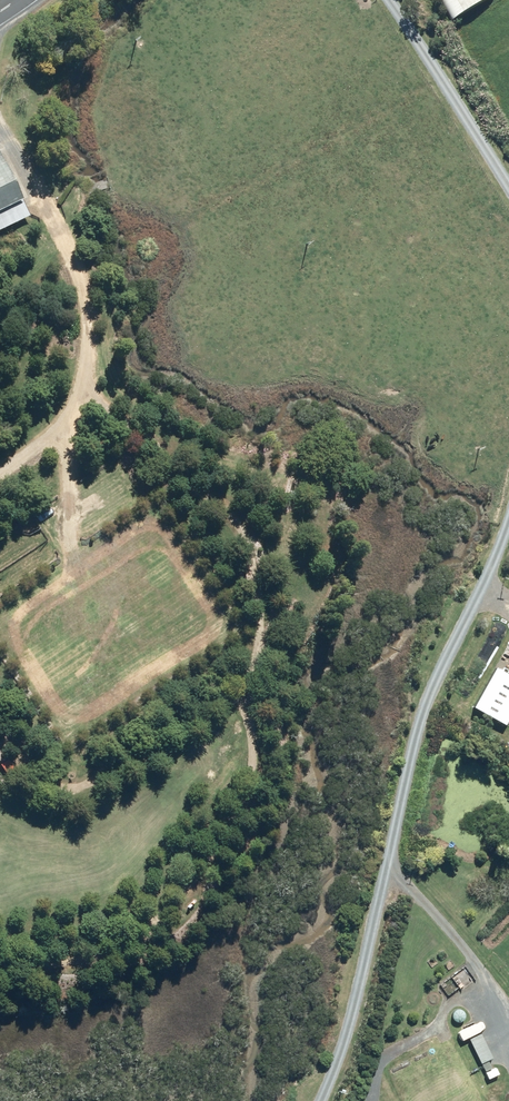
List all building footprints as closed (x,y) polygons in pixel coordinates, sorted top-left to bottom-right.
[(452,21),(486,0),(440,0),(452,21)] [(22,217),(0,170),(0,227),(22,217)] [(479,1035),(468,1040),(479,1063),(490,1057),(479,1035)]
